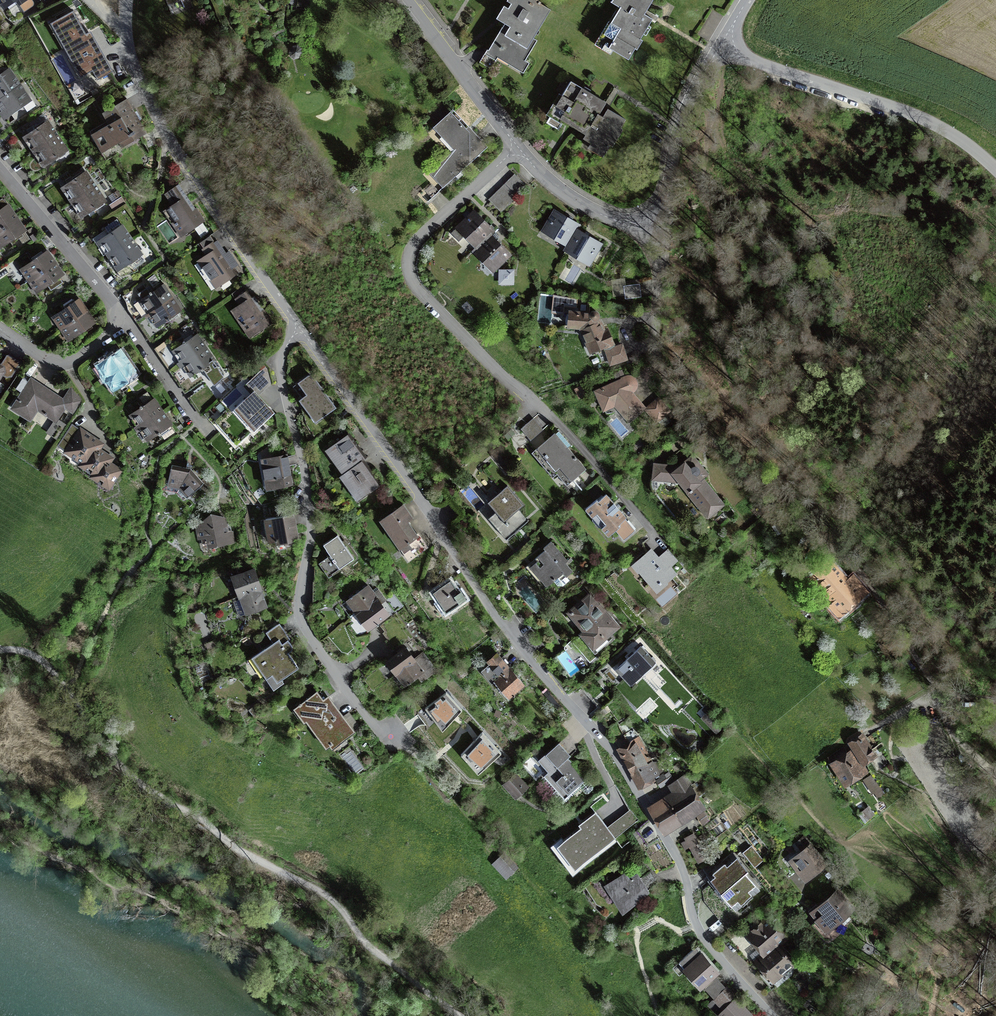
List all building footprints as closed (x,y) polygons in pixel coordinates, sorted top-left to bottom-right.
[(173,12),(185,7),(182,0),(168,0),(173,12)] [(506,21),(481,61),(513,80),(537,40),(533,38),(550,9),(540,3),(541,2),(538,0),(513,0),(506,11),(516,18),(512,25),(506,21)] [(629,58),(653,19),(644,14),(653,0),(624,0),(600,40),(629,58)] [(98,79),(112,72),(89,32),(86,34),(73,10),(51,23),(82,77),(93,71),(98,79)] [(187,42),(181,44),(184,54),(190,52),(187,42)] [(294,48),(291,52),(292,55),(294,57),(298,56),(300,52),(299,49),(297,47),(294,48)] [(19,85),(9,72),(0,78),(0,98),(19,85)] [(583,138),(606,152),(625,119),(608,109),(603,117),(599,114),(606,102),(571,81),(552,112),(587,132),(583,138)] [(19,85),(0,98),(0,107),(5,114),(10,111),(16,107),(22,103),(27,111),(36,106),(30,97),(28,99),(19,85)] [(98,130),(108,149),(135,134),(138,138),(147,133),(127,98),(102,113),(109,124),(98,130)] [(16,107),(10,111),(15,117),(21,114),(16,107)] [(435,126),(457,150),(433,172),(445,185),(485,149),(474,137),(480,131),(473,123),(466,129),(450,112),(435,126)] [(33,152),(57,136),(47,122),(36,130),(30,134),(24,138),(32,149),(31,150),(33,152)] [(54,158),(66,150),(57,136),(33,152),(34,154),(35,154),(43,165),(49,161),(54,158)] [(70,200),(69,201),(71,203),(95,187),(85,173),(62,189),(70,200)] [(516,175),(506,185),(517,196),(527,186),(516,175)] [(517,196),(506,185),(501,190),(512,201),(517,196)] [(177,203),(168,209),(184,233),(204,219),(196,207),(193,210),(176,186),(171,190),(168,191),(177,203)] [(95,187),(71,203),(72,205),(73,205),(81,216),(87,212),(92,208),(104,200),(95,187)] [(490,201),(501,212),(512,201),(501,190),(490,201)] [(114,202),(110,205),(114,211),(126,203),(117,191),(109,196),(114,202)] [(17,219),(9,208),(2,200),(0,201),(0,230),(17,219)] [(478,246),(490,234),(494,231),(474,210),(450,233),(459,241),(466,234),(478,246)] [(543,229),(568,244),(577,229),(579,225),(554,210),(543,229)] [(17,219),(0,230),(0,245),(1,246),(24,230),(17,219)] [(106,253),(106,254),(107,256),(111,254),(131,240),(117,219),(105,227),(110,234),(99,242),(106,253)] [(602,244),(577,229),(568,244),(564,251),(589,266),(602,244)] [(490,234),(478,246),(474,250),(495,270),(510,255),(496,240),(490,234)] [(210,254),(201,259),(218,284),(238,271),(235,267),(238,264),(230,253),(225,257),(210,235),(201,241),(210,254)] [(140,254),(131,240),(111,254),(120,267),(140,254)] [(23,268),(31,279),(54,263),(47,252),(23,268)] [(54,263),(31,279),(39,290),(47,285),(51,290),(62,282),(59,277),(62,275),(54,263)] [(511,282),(511,272),(501,272),(501,282),(511,282)] [(614,296),(625,295),(623,286),(623,279),(612,280),(614,296)] [(637,284),(623,286),(625,295),(625,299),(639,297),(637,284)] [(244,303),(235,309),(252,334),(271,321),(263,308),(261,310),(252,298),(255,296),(254,294),(251,296),(244,285),(235,291),(244,303)] [(142,315),(144,314),(145,316),(171,298),(162,286),(160,287),(152,293),(151,291),(149,292),(147,288),(138,294),(141,299),(134,304),(142,315)] [(171,298),(145,316),(146,318),(152,314),(159,325),(167,319),(168,321),(170,320),(169,318),(179,310),(171,298)] [(63,327),(86,311),(78,300),(55,315),(63,327)] [(94,322),(86,311),(63,327),(70,338),(94,322)] [(605,346),(606,350),(614,347),(612,343),(613,343),(608,330),(603,332),(597,318),(599,316),(598,314),(595,311),(592,312),(591,314),(576,312),(569,312),(568,326),(581,327),(589,346),(595,343),(598,349),(605,346)] [(178,366),(204,348),(196,336),(186,343),(184,341),(183,342),(184,344),(175,349),(183,360),(177,363),(178,366)] [(622,345),(614,347),(606,350),(610,364),(626,359),(622,345)] [(202,370),(204,369),(208,376),(214,385),(223,376),(219,369),(221,368),(214,358),(212,360),(204,348),(178,366),(180,368),(185,364),(192,374),(201,368),(202,370)] [(100,378),(102,380),(128,362),(119,350),(109,357),(108,355),(106,356),(107,358),(99,364),(106,374),(100,378)] [(1,374),(2,372),(9,376),(11,376),(19,364),(7,355),(0,365),(0,374),(1,374)] [(128,362),(102,380),(103,382),(109,378),(116,389),(124,383),(126,385),(127,384),(126,382),(136,375),(128,362)] [(271,384),(267,368),(265,366),(246,383),(257,396),(271,384)] [(311,411),(315,408),(321,417),(334,407),(310,375),(293,387),(311,411)] [(604,409),(615,404),(628,420),(643,407),(630,392),(635,386),(635,381),(632,378),(628,377),(596,391),(602,404),(604,409)] [(47,413),(55,418),(65,404),(65,403),(63,402),(32,381),(14,407),(29,417),(37,406),(45,412),(45,413),(46,414),(47,413)] [(585,394),(581,386),(575,389),(580,397),(585,394)] [(79,400),(71,390),(63,402),(65,403),(65,404),(73,409),(79,400)] [(236,407),(234,409),(242,418),(253,430),(270,415),(251,394),(236,407)] [(657,421),(668,411),(658,399),(647,409),(657,421)] [(135,430),(161,412),(153,400),(143,407),(141,405),(140,406),(141,408),(133,414),(140,424),(134,428),(135,430)] [(253,430),(242,418),(234,409),(231,412),(220,400),(206,412),(236,446),(251,433),(253,430)] [(37,406),(29,417),(50,431),(57,420),(55,418),(47,413),(46,414),(45,413),(45,412),(37,406)] [(175,432),(161,412),(135,430),(137,432),(142,428),(149,438),(158,433),(159,435),(160,434),(164,439),(175,432)] [(531,440),(541,430),(532,419),(521,428),(531,440)] [(57,420),(50,431),(55,435),(63,425),(57,420)] [(85,463),(85,464),(97,445),(96,443),(75,429),(67,441),(73,445),(69,452),(85,463)] [(509,439),(515,433),(511,429),(505,435),(509,439)] [(534,451),(551,470),(555,467),(569,483),(586,469),(555,433),(534,451)] [(340,476),(364,459),(366,458),(361,451),(359,452),(357,449),(358,447),(358,445),(356,444),(354,444),(347,435),(330,447),(338,459),(334,462),(343,474),(340,476)] [(98,446),(97,445),(85,464),(83,466),(108,483),(115,472),(101,451),(96,448),(98,446)] [(267,488),(291,484),(286,455),(270,457),(271,464),(263,465),(267,488)] [(655,463),(654,473),(652,473),(652,480),(661,481),(667,477),(676,478),(707,516),(723,504),(701,478),(707,474),(692,456),(680,466),(655,463)] [(364,459),(340,476),(349,488),(353,485),(361,497),(378,485),(366,468),(368,466),(363,460),(364,459)] [(168,480),(164,479),(162,489),(177,492),(181,485),(190,495),(203,483),(190,468),(171,464),(168,480)] [(507,486),(488,502),(496,511),(488,518),(506,539),(529,520),(528,519),(527,520),(518,509),(524,505),(507,486)] [(606,494),(603,496),(602,495),(585,509),(592,517),(595,515),(604,525),(601,527),(608,536),(615,530),(624,540),(635,530),(625,519),(626,518),(606,494)] [(381,520),(400,547),(404,544),(413,556),(426,547),(417,534),(416,535),(406,521),(411,518),(403,505),(381,520)] [(232,532),(227,531),(225,517),(221,516),(213,514),(199,527),(201,538),(206,537),(207,546),(225,542),(226,543),(234,541),(232,532)] [(270,542),(277,540),(278,543),(285,542),(286,545),(294,544),(293,534),(296,534),(294,514),(266,519),(270,542)] [(550,534),(558,528),(551,519),(543,526),(550,534)] [(337,534),(323,544),(330,555),(320,562),(329,575),(354,558),(337,534)] [(540,584),(544,580),(548,585),(554,580),(558,585),(563,585),(569,580),(566,576),(572,571),(565,562),(567,560),(551,541),(544,547),(545,549),(535,558),(537,561),(528,569),(540,584)] [(677,561),(668,549),(658,557),(651,549),(636,562),(642,569),(640,571),(653,587),(664,578),(666,581),(675,573),(670,567),(677,561)] [(828,563),(812,578),(816,583),(820,579),(832,593),(829,595),(834,601),(830,605),(838,615),(866,591),(852,575),(845,582),(828,563)] [(548,598),(537,585),(523,568),(521,570),(526,575),(535,586),(546,599),(548,598)] [(240,596),(260,588),(257,580),(254,570),(233,578),(240,596)] [(451,580),(448,581),(443,573),(437,577),(438,579),(430,584),(434,590),(433,591),(440,602),(438,604),(443,610),(445,609),(446,611),(466,598),(461,591),(459,592),(451,580)] [(348,600),(357,612),(382,594),(378,589),(373,592),(368,585),(348,600)] [(246,614),(267,606),(264,598),(260,588),(240,596),(246,614)] [(386,600),(382,594),(357,612),(368,628),(388,613),(381,603),(386,600)] [(586,631),(583,634),(593,646),(600,641),(604,646),(613,638),(609,633),(617,627),(590,595),(570,612),(586,631)] [(266,632),(273,643),(284,635),(277,624),(266,632)] [(292,647),(284,635),(273,643),(252,657),(271,686),(273,684),(275,687),(283,681),(282,679),(298,668),(288,652),(292,650),(292,647)] [(209,651),(217,648),(215,641),(206,644),(209,651)] [(641,646),(615,669),(630,685),(642,674),(649,682),(651,680),(660,688),(665,684),(650,667),(656,662),(641,646)] [(405,647),(387,661),(405,685),(423,671),(405,647)] [(488,662),(499,676),(493,681),(508,699),(525,685),(516,673),(516,674),(510,667),(509,667),(497,654),(488,662)] [(898,660),(893,664),(896,669),(902,665),(898,660)] [(294,708),(304,722),(306,720),(322,709),(330,703),(326,698),(323,700),(321,697),(317,692),(294,708)] [(427,723),(436,717),(446,715),(450,721),(461,713),(446,694),(420,713),(427,723)] [(330,720),(322,709),(306,720),(326,747),(338,739),(340,742),(360,727),(357,723),(351,727),(349,724),(344,718),(341,720),(337,715),(330,720)] [(617,721),(609,710),(601,717),(609,727),(617,721)] [(710,713),(704,718),(716,730),(722,725),(710,713)] [(623,732),(630,728),(627,722),(620,726),(623,732)] [(632,744),(621,750),(630,768),(650,758),(638,737),(633,729),(625,734),(629,742),(631,741),(632,744)] [(482,732),(461,754),(478,773),(501,752),(482,732)] [(605,749),(591,735),(582,743),(590,751),(594,747),(601,754),(603,754),(605,752),(605,749)] [(862,736),(851,743),(863,762),(874,755),(862,736)] [(570,755),(559,743),(559,742),(546,754),(549,758),(540,767),(558,788),(553,792),(562,802),(572,794),(569,791),(585,777),(578,769),(575,771),(565,760),(570,755)] [(843,749),(830,757),(846,781),(863,770),(851,750),(846,753),(843,749)] [(650,758),(630,768),(639,784),(663,771),(657,761),(653,764),(650,758)] [(695,780),(699,777),(695,772),(691,775),(695,780)] [(865,777),(875,798),(884,793),(874,772),(865,777)] [(661,787),(669,781),(664,773),(659,776),(660,777),(656,780),(661,787)] [(659,819),(696,797),(705,792),(701,785),(692,790),(682,776),(673,782),(681,795),(675,799),(673,795),(653,808),(656,813),(659,819)] [(508,783),(517,794),(525,788),(515,777),(508,783)] [(700,803),(696,797),(659,819),(665,829),(705,805),(703,802),(700,803)] [(865,821),(873,815),(867,807),(859,814),(865,821)] [(631,808),(607,824),(597,810),(579,822),(582,826),(563,839),(562,837),(552,843),(571,870),(641,822),(631,808)] [(697,814),(702,823),(710,819),(705,810),(697,814)] [(687,840),(683,842),(686,848),(690,846),(698,861),(706,856),(694,834),(686,839),(687,840)] [(801,868),(798,870),(805,879),(824,863),(810,845),(794,859),(801,868)] [(747,857),(755,851),(751,846),(744,852),(747,857)] [(755,851),(747,857),(755,866),(762,860),(755,851)] [(517,868),(503,853),(493,863),(507,877),(517,868)] [(744,869),(732,855),(710,874),(736,906),(756,889),(742,871),(744,869)] [(745,857),(742,859),(752,871),(755,868),(745,857)] [(629,879),(625,873),(625,872),(606,885),(623,911),(647,891),(637,874),(629,879)] [(821,934),(827,930),(834,938),(845,929),(838,920),(850,908),(837,891),(814,910),(819,916),(819,919),(813,924),(821,934)] [(763,951),(778,939),(780,941),(784,938),(769,918),(749,934),(756,943),(763,951)] [(788,1006),(790,1005),(771,983),(774,980),(773,979),(757,960),(759,959),(757,957),(750,962),(729,938),(728,939),(749,964),(754,960),(755,961),(754,963),(762,972),(759,974),(771,989),(773,988),(788,1006)] [(696,947),(679,961),(700,986),(717,972),(696,947)] [(773,979),(794,962),(786,952),(784,953),(779,947),(775,951),(772,948),(759,959),(757,960),(766,971),(773,979)] [(705,987),(714,997),(725,987),(716,977),(705,987)] [(735,997),(727,990),(727,989),(716,999),(724,1008),(720,1012),(725,1015),(752,1015),(735,997)] [(801,1015),(792,1003),(790,1005),(799,1015),(800,1015),(801,1015)]
